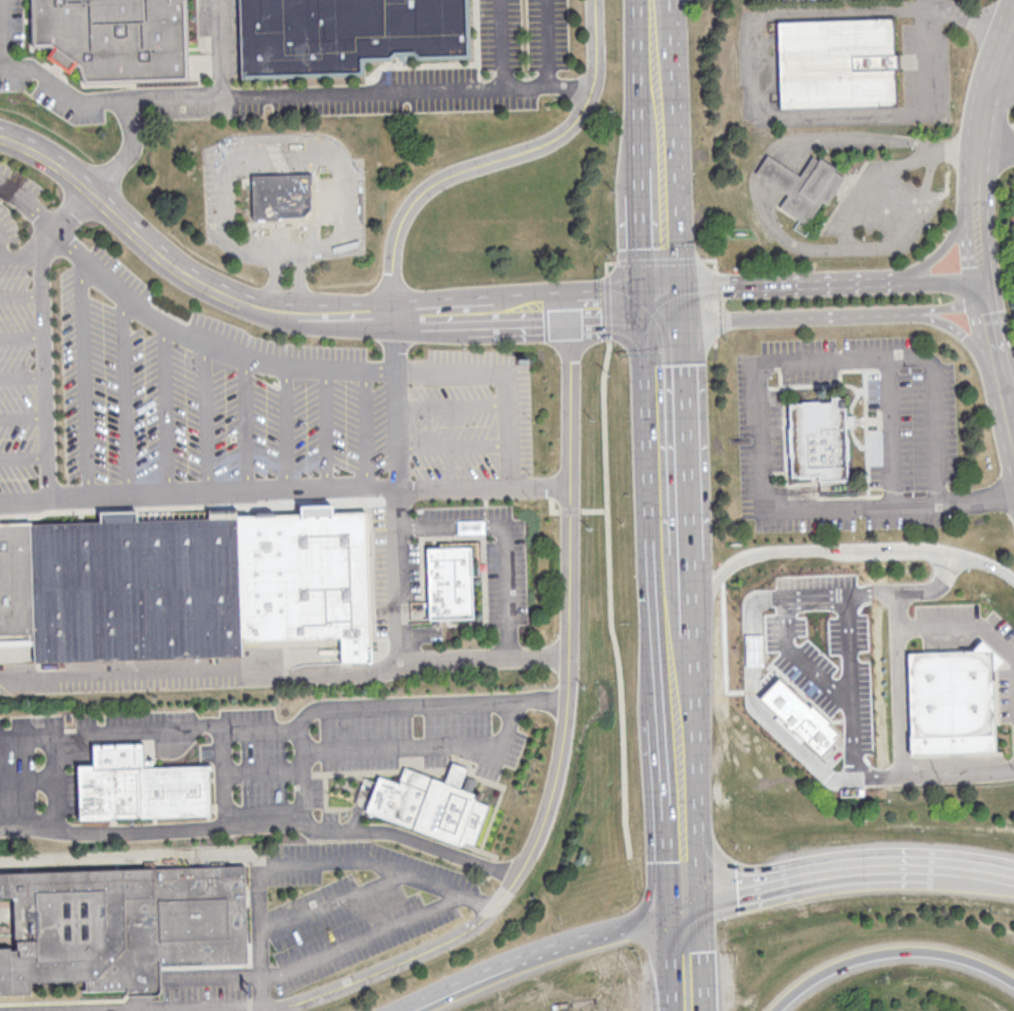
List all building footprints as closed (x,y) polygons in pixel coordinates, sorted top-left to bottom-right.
[(35,47),(54,48),(83,69),(89,85),(192,81),(189,0),(33,0),(35,47)] [(244,78),(367,75),(367,61),(394,60),(402,54),(417,54),(424,60),(474,59),(473,0),(242,0),(244,78)] [(778,21),(892,17),(895,101),(781,105),(778,21)] [(254,176),(255,221),(278,220),(282,218),(313,217),(313,174),(291,175),(275,143),(265,143),(278,175),(254,176)] [(800,175),(778,161),(768,155),(756,173),(766,180),(788,194),(800,175)] [(788,194),(780,206),(800,219),(795,227),(806,234),(812,224),(809,222),(823,200),(828,203),(845,176),(834,169),(836,167),(820,157),(818,159),(812,156),(800,175),(788,194)] [(790,404),(794,475),(820,474),(820,481),(850,480),(847,427),(856,427),(855,416),(847,416),(846,401),(790,404)] [(245,657),(244,641),(345,638),(346,661),(372,661),(367,514),(0,525),(0,664),(245,657)] [(458,534),(485,533),(485,520),(465,520),(465,521),(458,522),(458,534)] [(430,549),(433,623),(479,621),(476,547),(430,549)] [(913,754),(999,751),(996,670),(1004,662),(985,643),(978,651),(910,652),(913,754)] [(760,697),(779,678),(811,707),(811,705),(831,722),(829,724),(841,735),(822,756),(795,731),(792,732),(785,725),(786,724),(760,697)] [(78,767),(80,822),(215,817),(213,766),(146,768),(145,744),(94,746),(95,766),(78,767)] [(365,811),(379,775),(398,782),(405,765),(444,780),(452,760),(469,766),(462,787),(480,793),(477,800),(489,804),(474,844),(467,842),(458,846),(365,811)] [(35,995),(34,982),(89,980),(89,993),(130,991),(131,999),(169,997),(168,966),(251,963),(248,866),(0,876),(0,897),(14,896),(16,940),(18,940),(19,948),(12,949),(12,946),(0,947),(0,996),(35,995)]
